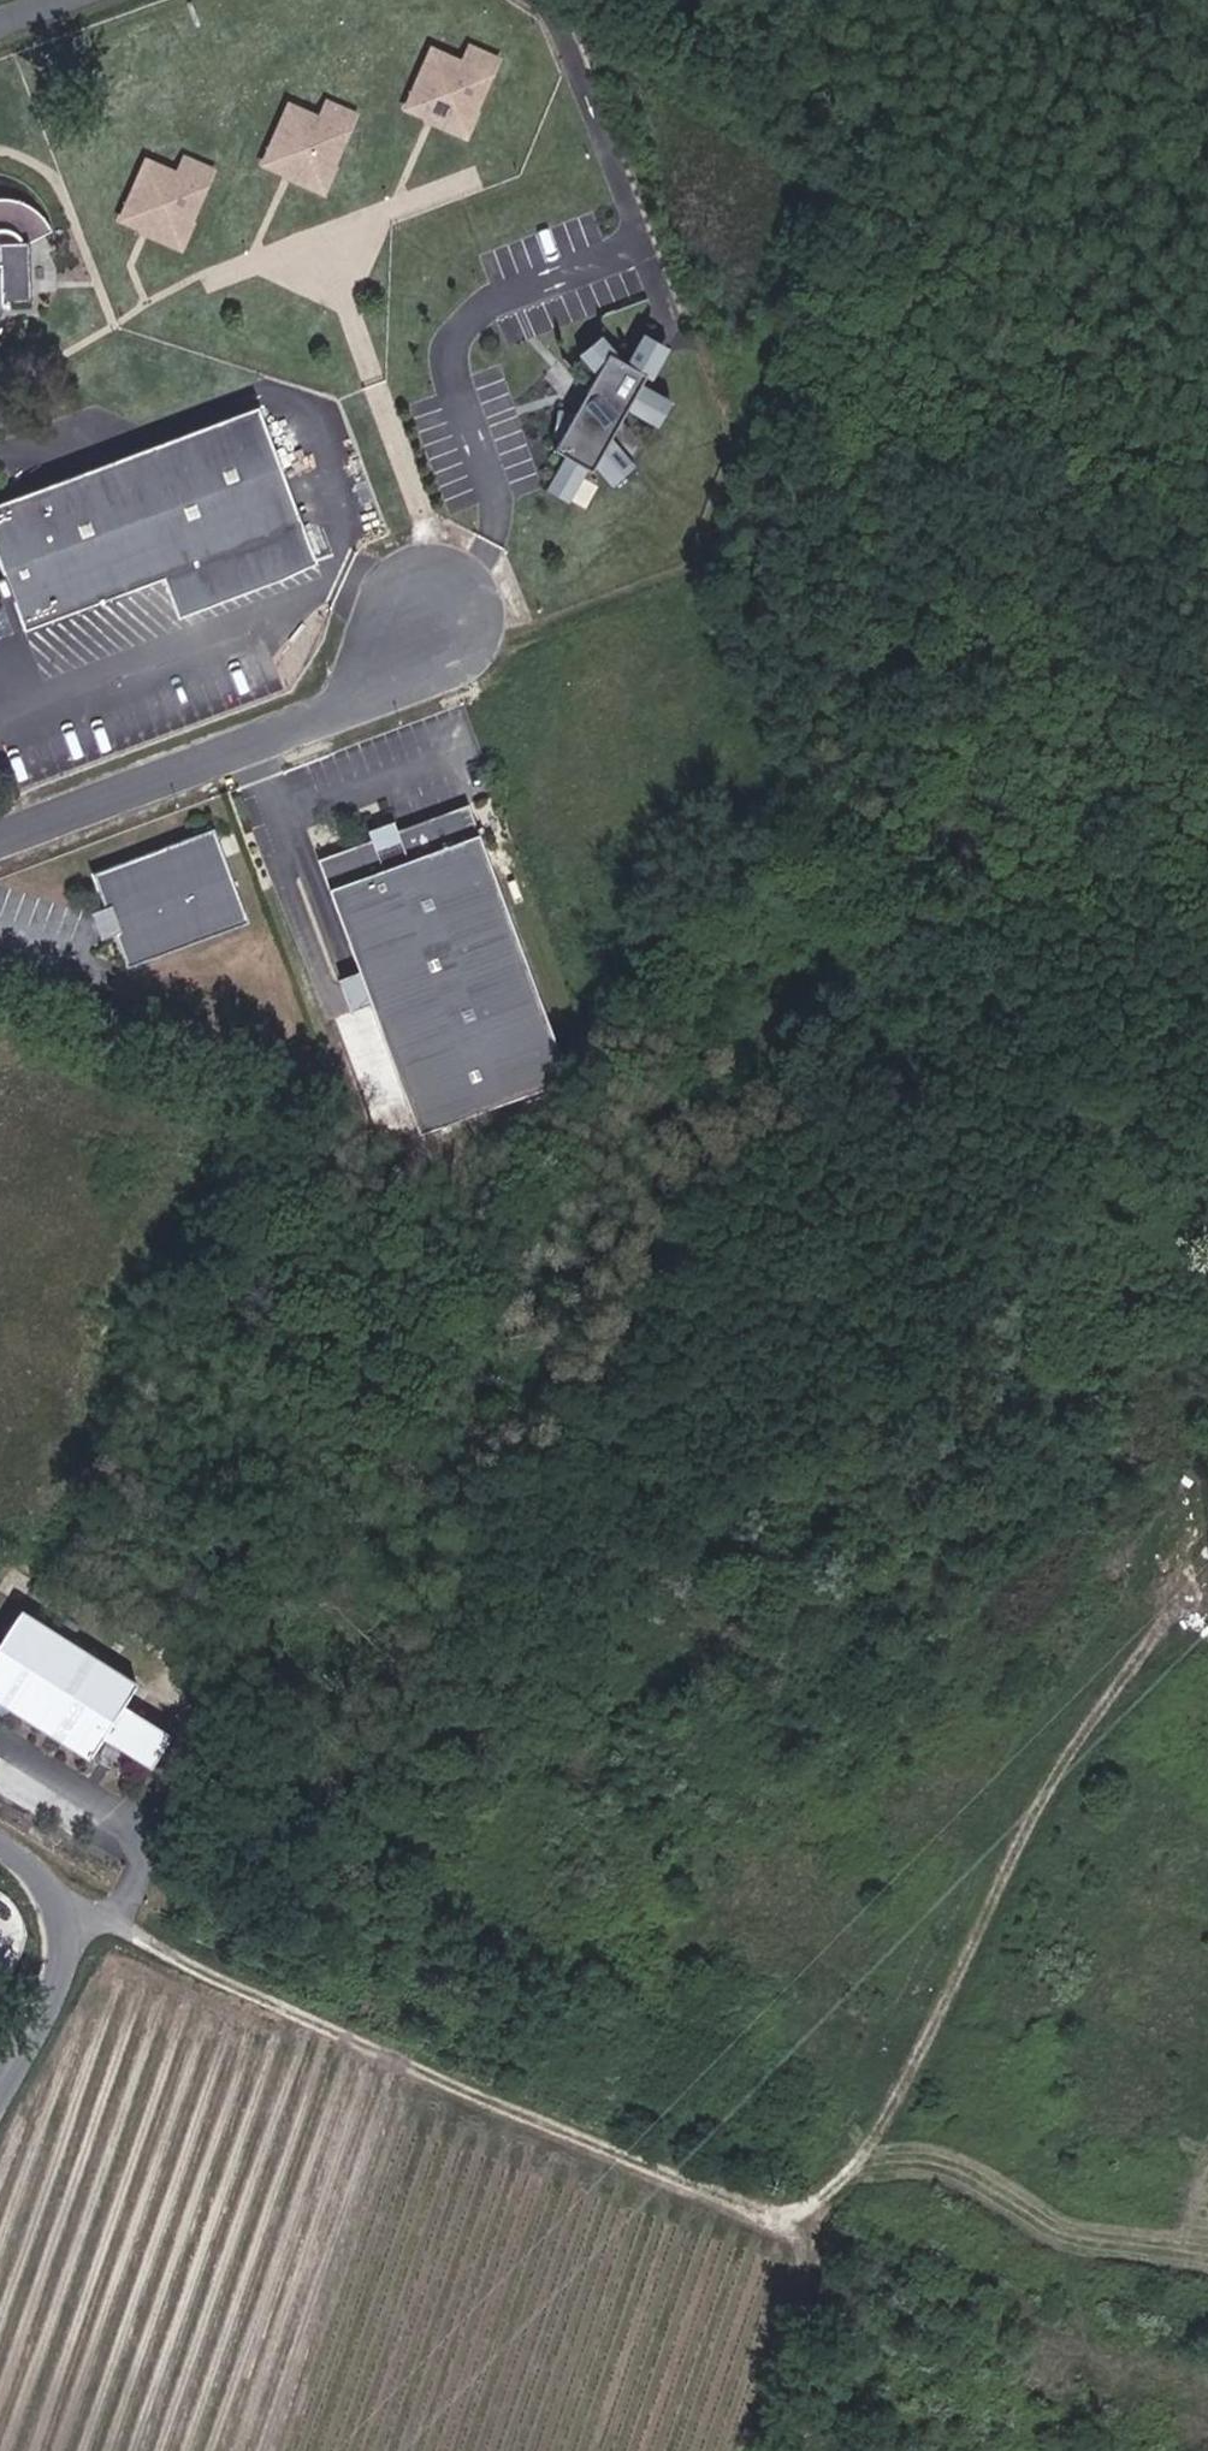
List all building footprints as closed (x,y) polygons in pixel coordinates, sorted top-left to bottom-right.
[(490,70),(497,53),(469,42),(462,59),(490,70)] [(466,129),(490,70),(462,59),(431,46),(408,105),(466,129)] [(349,130),(356,113),(328,102),(321,119),(349,130)] [(325,188),(349,130),(321,119),(290,106),(266,165),(325,188)] [(208,189),(215,173),(187,162),(180,178),(208,189)] [(184,248),(208,189),(180,178),(149,165),(126,225),(184,248)] [(14,300),(36,302),(34,245),(57,233),(48,215),(29,203),(8,201),(0,203),(0,332),(14,300)] [(662,429),(677,400),(646,383),(651,376),(658,381),(675,350),(646,334),(628,365),(606,335),(580,353),(598,379),(556,454),(564,459),(548,488),(577,505),(598,468),(616,488),(641,467),(615,438),(630,412),(662,429)] [(9,391),(0,377),(0,398),(9,391)] [(0,505),(0,545),(32,631),(172,576),(185,616),(323,564),(266,410),(0,505)] [(382,841),(326,859),(428,1134),(556,1089),(572,1065),(475,808),(409,833),(403,822),(379,830),(382,841)] [(257,926),(220,831),(104,875),(113,909),(101,914),(111,944),(126,937),(137,969),(257,926)] [(139,1684),(21,1616),(0,1651),(0,1703),(95,1759),(108,1739),(156,1767),(176,1734),(127,1705),(139,1684)]
